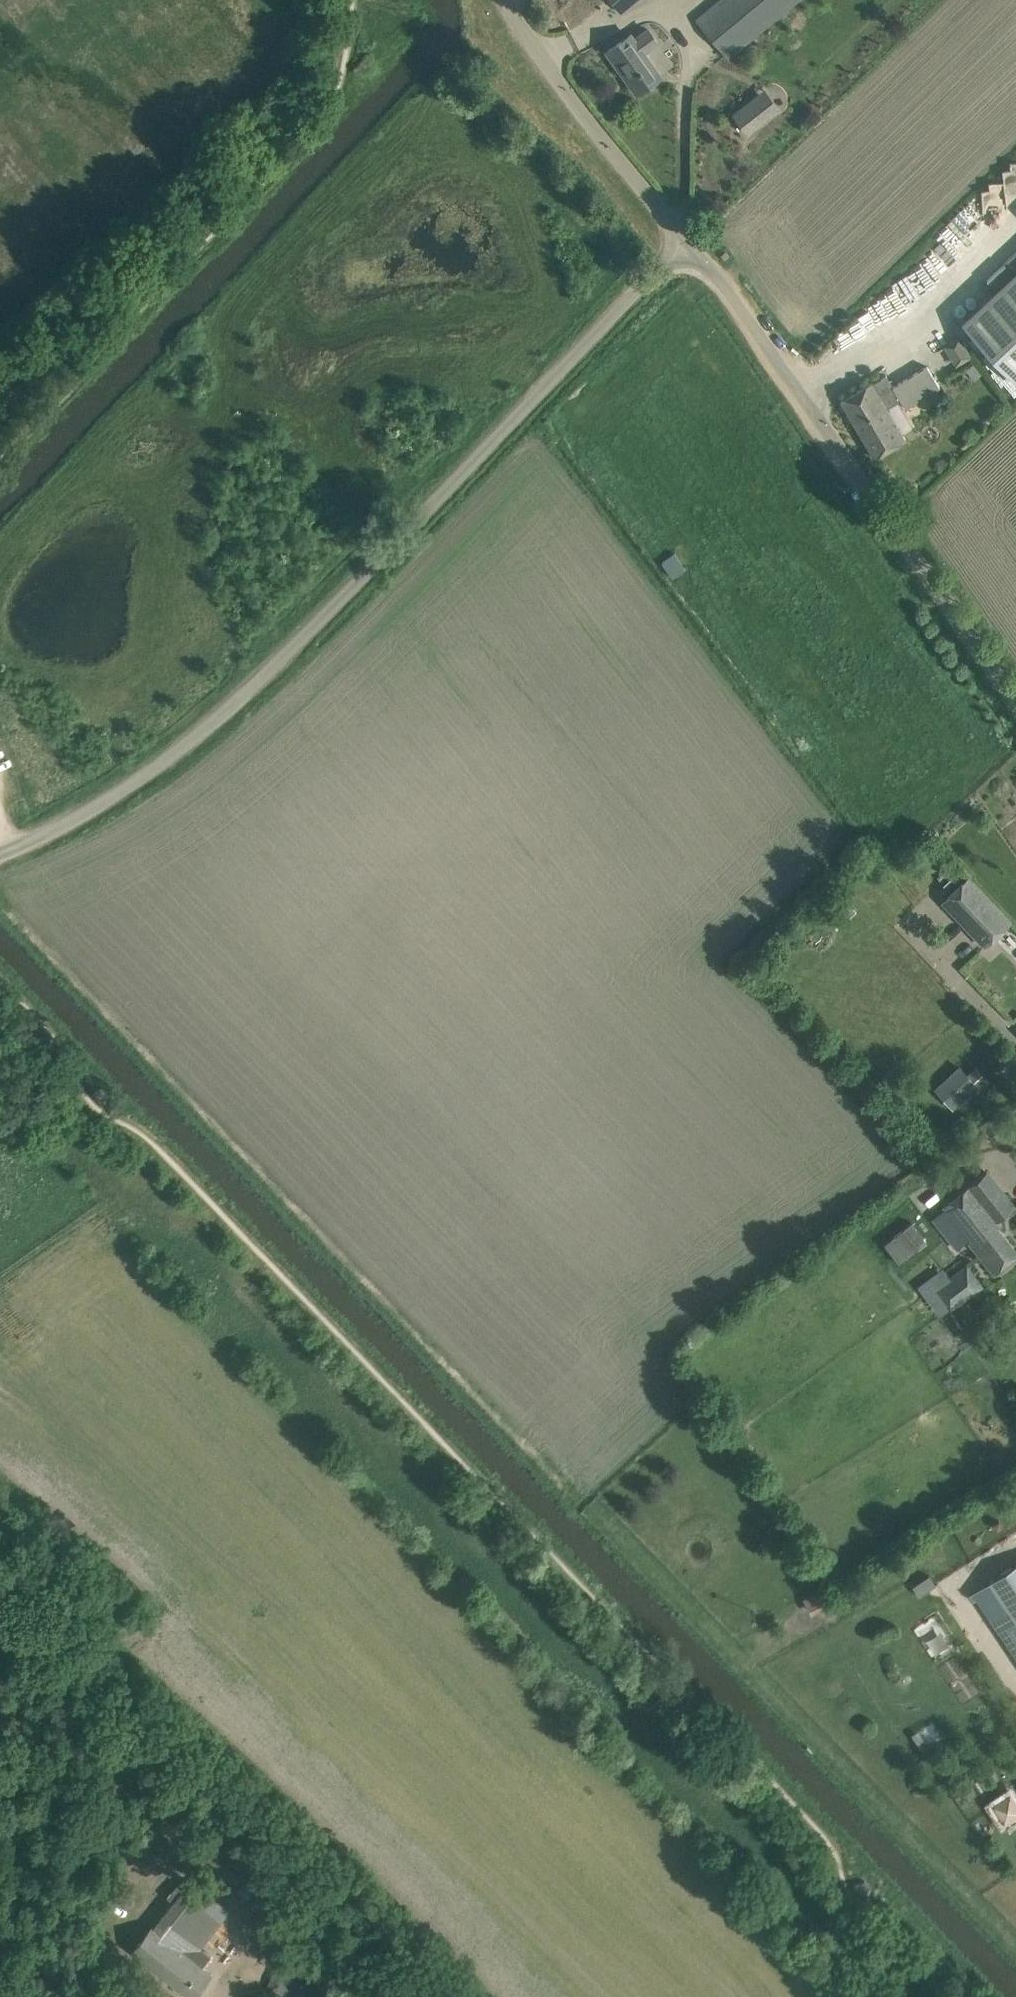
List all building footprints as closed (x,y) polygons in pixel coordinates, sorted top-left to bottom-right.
[(621,12),(634,0),(611,0),(621,12)] [(797,0),(719,0),(696,19),(728,57),(797,0)] [(631,33),(608,49),(622,70),(625,67),(631,75),(627,78),(637,92),(661,75),(644,52),(658,42),(648,28),(634,38),(631,33)] [(373,65),(367,53),(354,67),(356,70),(366,72),(373,65)] [(756,95),(733,113),(749,133),(772,115),(756,95)] [(963,235),(971,228),(958,214),(936,234),(957,257),(971,244),(963,235)] [(961,322),(1015,381),(1015,270),(961,322)] [(959,336),(944,345),(955,365),(971,356),(959,336)] [(871,381),(841,400),(875,457),(906,438),(904,435),(887,406),(895,402),(900,399),(905,407),(940,386),(927,365),(893,386),(886,375),(873,383),(871,381)] [(951,866),(945,872),(950,877),(957,872),(951,866)] [(1011,921),(968,876),(943,899),(986,945),(1011,921)] [(959,1065),(934,1088),(953,1109),(979,1086),(959,1065)] [(91,1089),(89,1091),(103,1106),(105,1104),(108,1095),(101,1087),(91,1089)] [(944,1203),(972,1239),(969,1241),(993,1272),(1015,1254),(1015,1250),(998,1226),(1002,1223),(999,1220),(1015,1207),(1015,1204),(989,1170),(944,1203)] [(950,1308),(981,1285),(967,1265),(935,1288),(950,1308)] [(984,1607),(996,1625),(1000,1630),(1014,1621),(1015,1620),(1015,1564),(989,1582),(999,1597),(997,1599),(986,1606),(984,1607)] [(929,1574),(913,1585),(919,1595),(936,1584),(929,1574)] [(996,1803),(1005,1822),(1015,1816),(1015,1792),(996,1803)] [(246,1865),(217,1841),(204,1857),(234,1881),(246,1865)] [(190,1879),(146,1934),(133,1950),(182,1988),(211,1955),(201,1947),(221,1921),(215,1916),(222,1905),(190,1879)] [(855,1882),(852,1885),(866,1899),(870,1887),(865,1881),(859,1882),(855,1882)]
